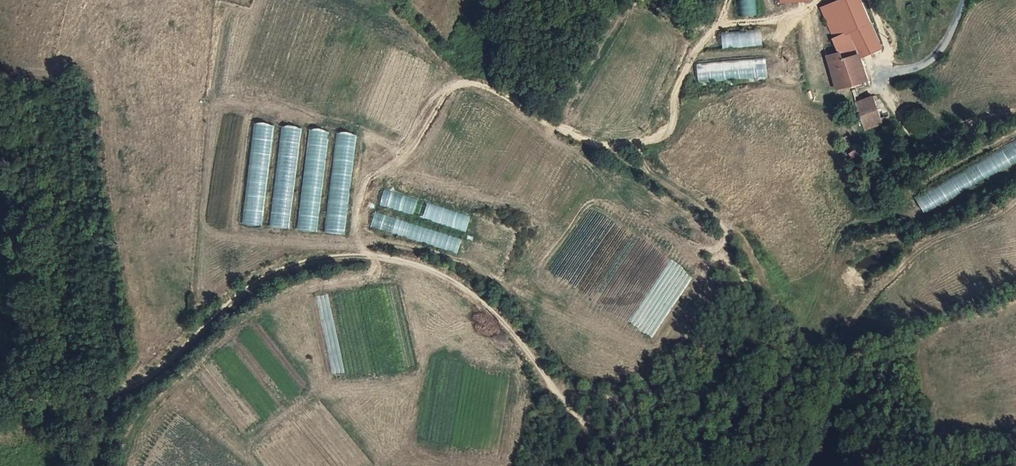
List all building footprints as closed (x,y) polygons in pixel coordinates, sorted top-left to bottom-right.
[(756,0),(740,0),(741,16),(757,15),(756,0)] [(862,0),(844,0),(850,17),(835,23),(840,36),(851,33),(857,50),(859,57),(860,60),(867,57),(882,48),(874,27),(862,0)] [(857,50),(851,33),(840,36),(835,23),(829,26),(840,55),(857,50)] [(722,32),(723,49),(763,46),(763,30),(722,32)] [(859,57),(857,50),(840,55),(826,59),(829,67),(842,62),(859,57)] [(860,60),(859,57),(842,62),(852,89),(850,89),(852,94),(870,88),(860,60)] [(697,82),(768,78),(767,59),(696,63),(697,82)] [(852,89),(842,62),(829,67),(837,93),(850,89),(852,89)] [(869,125),(882,121),(875,99),(856,105),(860,116),(866,115),(869,125)] [(866,115),(860,116),(865,131),(884,126),(882,121),(869,125),(866,115)] [(243,223),(263,225),(275,124),(255,122),(243,223)] [(281,125),(270,226),(291,228),(302,127),(281,125)] [(329,130),(308,128),(299,229),(319,231),(329,130)] [(326,232),(347,234),(356,133),(336,131),(326,232)] [(913,193),(921,209),(1015,165),(1015,145),(913,193)] [(377,208),(371,228),(457,254),(464,233),(467,234),(472,215),(386,189),(380,208),(377,208)]
